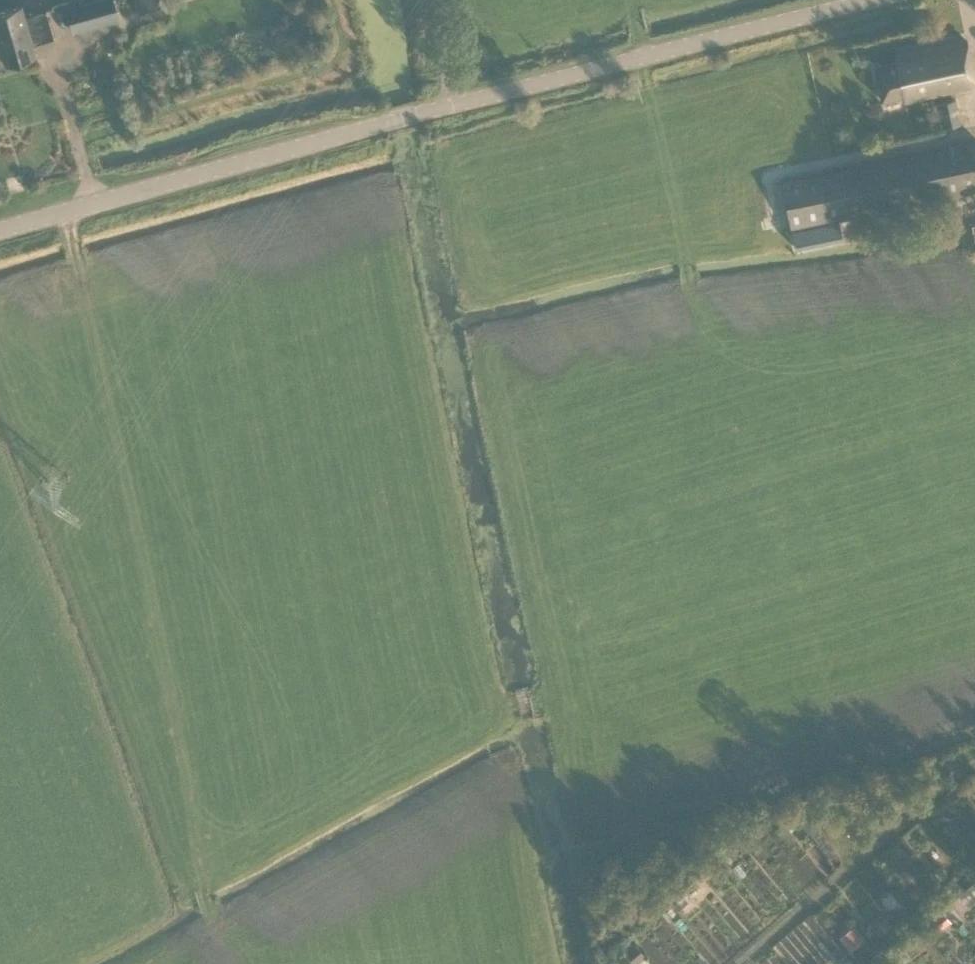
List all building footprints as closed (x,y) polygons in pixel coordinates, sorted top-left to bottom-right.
[(67,8),(73,31),(119,18),(114,0),(94,0),(67,8)] [(139,12),(162,6),(160,0),(135,0),(139,12)] [(6,64),(37,56),(33,44),(55,38),(47,11),(25,17),(22,5),(0,11),(0,44),(6,64)] [(903,97),(904,99),(974,84),(965,41),(894,56),(895,62),(873,66),(881,102),(903,97)] [(937,103),(942,128),(959,124),(954,100),(937,103)] [(791,230),(839,219),(974,190),(974,141),(781,182),(791,230)] [(839,219),(791,230),(795,247),(842,237),(839,219)] [(806,830),(811,825),(801,812),(796,817),(806,830)] [(737,858),(745,851),(740,844),(731,851),(737,858)] [(682,894),(673,902),(679,909),(688,901),(682,894)] [(855,932),(844,941),(850,949),(861,940),(855,932)] [(635,943),(630,947),(641,960),(646,956),(635,943)]
